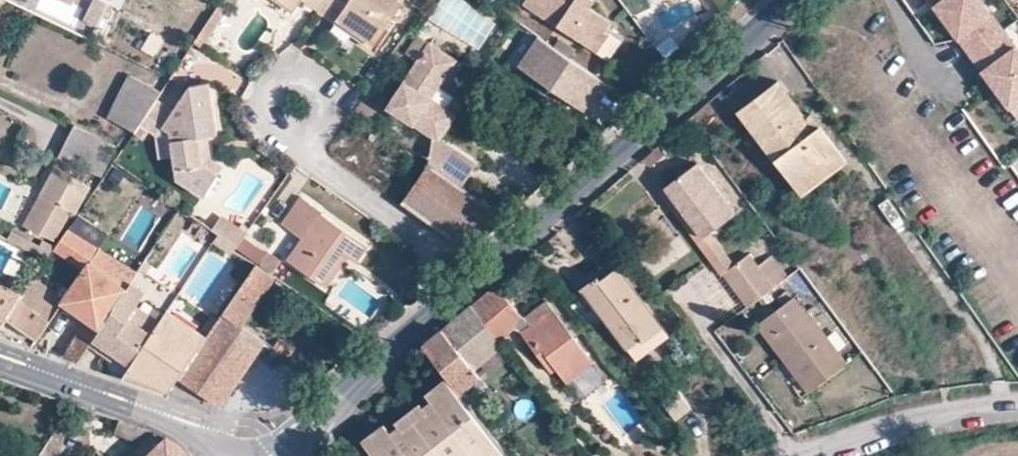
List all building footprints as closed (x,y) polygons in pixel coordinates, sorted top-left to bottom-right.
[(299,0),(279,0),(292,9),(299,0)] [(318,10),(323,2),(320,0),(304,0),(317,10),(318,10)] [(323,2),(318,10),(333,21),(338,13),(354,24),(349,32),(370,47),(402,1),(400,0),(325,0),(323,2)] [(428,0),(415,0),(411,4),(420,11),(428,0)] [(593,0),(523,0),(523,1),(594,51),(603,38),(597,33),(601,27),(604,22),(586,10),(593,0)] [(980,0),(941,0),(933,6),(1009,107),(1017,101),(1017,51),(980,0)] [(338,13),(333,21),(349,32),(354,24),(338,13)] [(617,38),(601,27),(597,33),(603,38),(594,51),(604,58),(617,38)] [(155,55),(166,38),(165,38),(152,31),(143,48),(155,55)] [(427,51),(433,41),(424,35),(412,51),(421,58),(389,102),(431,133),(449,108),(447,106),(431,95),(439,83),(439,82),(450,67),(449,66),(428,52),(427,51)] [(604,82),(570,58),(558,50),(551,45),(538,37),(519,65),(584,110),(604,82)] [(559,37),(551,45),(558,50),(566,41),(565,41),(559,37)] [(457,57),(433,41),(427,51),(428,52),(449,66),(450,67),(439,82),(439,83),(431,95),(447,106),(455,93),(449,89),(450,88),(466,64),(458,58),(457,57)] [(558,50),(570,58),(575,48),(566,41),(558,50)] [(138,126),(154,102),(161,91),(131,75),(108,118),(134,132),(138,126)] [(802,195),(845,161),(808,113),(805,116),(778,81),(738,112),(802,195)] [(154,102),(138,126),(155,137),(163,128),(168,131),(170,160),(170,162),(171,173),(202,196),(203,195),(217,175),(216,174),(196,159),(195,139),(207,139),(211,138),(209,100),(202,100),(201,86),(187,86),(170,112),(154,102)] [(449,108),(431,133),(436,137),(454,111),(449,108)] [(60,155),(103,177),(117,145),(75,124),(60,155)] [(158,162),(170,162),(170,160),(168,131),(163,128),(155,137),(158,162)] [(475,165),(436,137),(428,161),(462,185),(475,165)] [(207,139),(195,139),(196,159),(216,174),(217,175),(203,195),(202,196),(208,200),(221,179),(226,171),(208,156),(207,139)] [(462,185),(428,161),(400,203),(466,250),(506,216),(462,185)] [(709,233),(729,217),(735,213),(697,163),(664,188),(703,238),(709,233)] [(42,193),(75,211),(89,185),(57,168),(42,193)] [(658,192),(697,243),(703,238),(664,188),(658,192)] [(289,258),(322,282),(342,251),(348,256),(355,261),(366,244),(321,213),(321,210),(302,195),(282,223),(303,238),(289,258)] [(60,240),(71,214),(38,198),(26,223),(60,240)] [(749,203),(735,213),(729,217),(739,229),(758,215),(749,203)] [(246,233),(226,220),(213,239),(233,252),(246,233)] [(64,295),(61,300),(89,319),(65,357),(79,362),(90,345),(91,344),(95,337),(131,282),(137,273),(67,229),(51,251),(61,259),(65,253),(83,267),(68,289),(64,295)] [(703,238),(697,243),(725,277),(727,275),(737,268),(709,233),(703,238)] [(40,268),(47,273),(68,289),(83,267),(65,253),(61,259),(51,251),(47,257),(40,268)] [(328,286),(348,256),(342,251),(322,282),(328,286)] [(259,265),(272,273),(280,261),(267,252),(259,265)] [(752,309),(791,280),(774,258),(761,267),(752,256),(737,268),(727,275),(752,309)] [(634,359),(648,349),(641,341),(641,340),(660,325),(608,257),(594,268),(599,274),(581,288),(634,359)] [(222,314),(241,325),(275,277),(256,264),(222,314)] [(24,290),(7,319),(38,338),(61,300),(64,295),(44,280),(47,273),(40,268),(24,290)] [(44,280),(64,295),(68,289),(47,273),(44,280)] [(7,319),(24,290),(0,278),(0,329),(7,319)] [(131,282),(95,337),(96,338),(118,354),(119,355),(131,363),(159,321),(134,304),(143,290),(131,282)] [(592,365),(552,312),(546,304),(527,317),(516,315),(495,285),(470,305),(476,314),(491,334),(497,342),(512,331),(522,334),(551,372),(556,368),(567,382),(572,379),(591,366),(592,365)] [(808,392),(845,363),(807,311),(804,313),(793,297),(757,325),(808,392)] [(61,300),(38,338),(32,346),(65,357),(89,319),(61,300)] [(452,385),(457,392),(478,376),(473,368),(501,347),(497,342),(491,334),(476,314),(470,305),(442,330),(423,347),(447,378),(452,385)] [(167,308),(164,313),(165,313),(204,339),(207,335),(167,308)] [(159,321),(131,363),(121,377),(139,383),(140,382),(147,371),(148,372),(170,386),(171,387),(177,378),(204,339),(165,313),(164,313),(159,321)] [(204,339),(177,378),(216,406),(262,339),(241,325),(222,314),(207,335),(204,339)] [(667,335),(660,325),(641,340),(641,341),(648,349),(667,335)] [(115,361),(119,355),(118,354),(96,338),(95,337),(91,344),(90,345),(115,361)] [(283,341),(278,349),(288,356),(293,348),(283,341)] [(604,382),(592,365),(591,366),(572,379),(585,396),(604,382)] [(167,392),(171,387),(170,386),(148,372),(147,371),(143,378),(140,382),(139,383),(167,392)] [(483,383),(478,376),(457,392),(462,398),(464,398),(483,383)] [(427,393),(433,402),(443,395),(441,392),(452,385),(447,378),(427,393)] [(462,398),(457,392),(452,385),(441,392),(443,395),(433,402),(371,448),(378,455),(476,455),(474,454),(483,446),(490,455),(492,455),(502,449),(462,398)] [(183,455),(183,453),(179,449),(175,446),(149,430),(118,420),(117,422),(112,435),(140,446),(132,454),(134,455),(184,455),(183,455)] [(483,446),(474,454),(476,455),(490,455),(483,446)]
